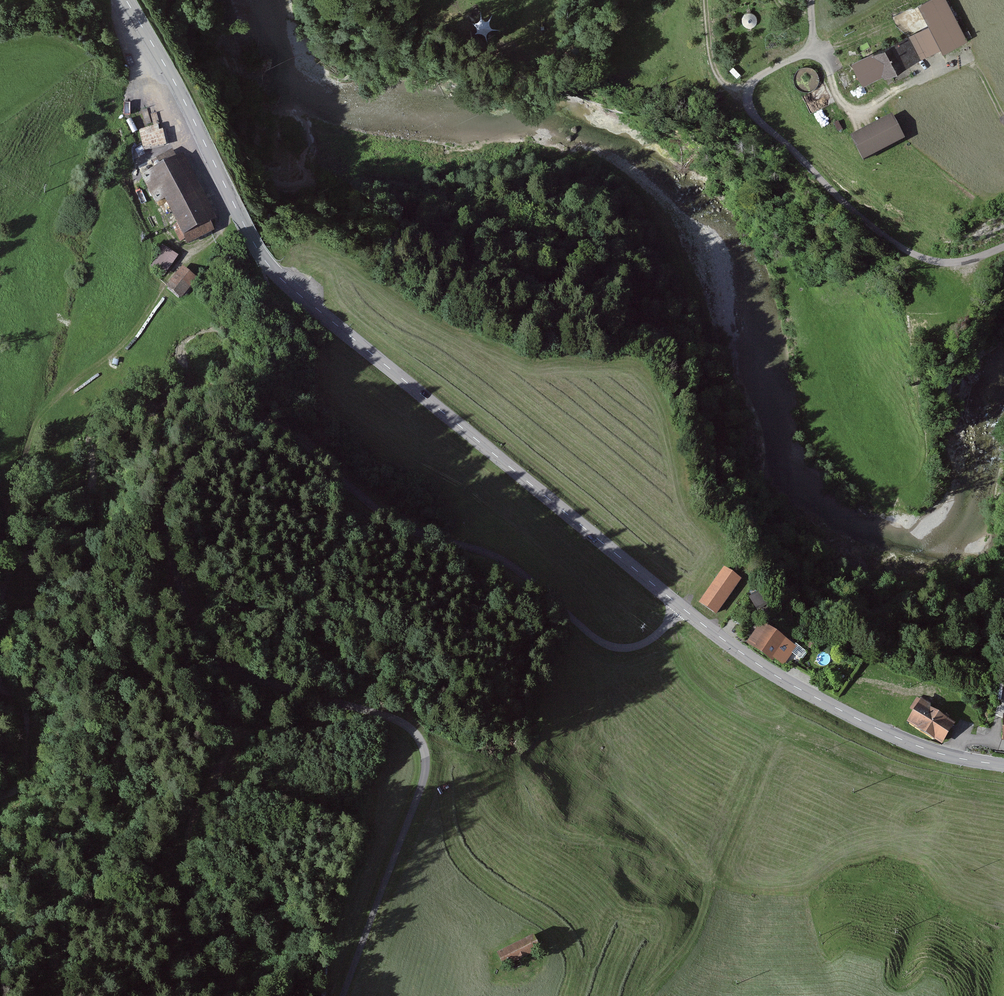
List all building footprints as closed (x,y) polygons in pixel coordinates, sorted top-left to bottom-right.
[(945,0),(930,0),(917,6),(927,27),(837,73),(846,97),(851,105),(869,95),(865,87),(941,51),(943,55),(965,41),(945,0)] [(893,118),(851,139),(863,163),(905,141),(893,118)] [(214,223),(180,160),(142,179),(153,199),(157,197),(163,210),(167,208),(189,249),(212,236),(207,227),(214,223)] [(178,257),(162,247),(151,268),(165,278),(178,257)] [(197,280),(183,268),(166,288),(181,300),(197,280)] [(740,582),(723,569),(697,606),(715,618),(740,582)] [(758,615),(770,609),(762,595),(751,601),(758,615)] [(797,649),(760,626),(746,647),(769,662),(771,659),(783,667),(797,649)] [(930,703),(920,697),(906,720),(942,743),(954,724),(947,719),(948,718),(928,706),(930,703)] [(529,938),(495,953),(502,968),(535,953),(529,938)]
